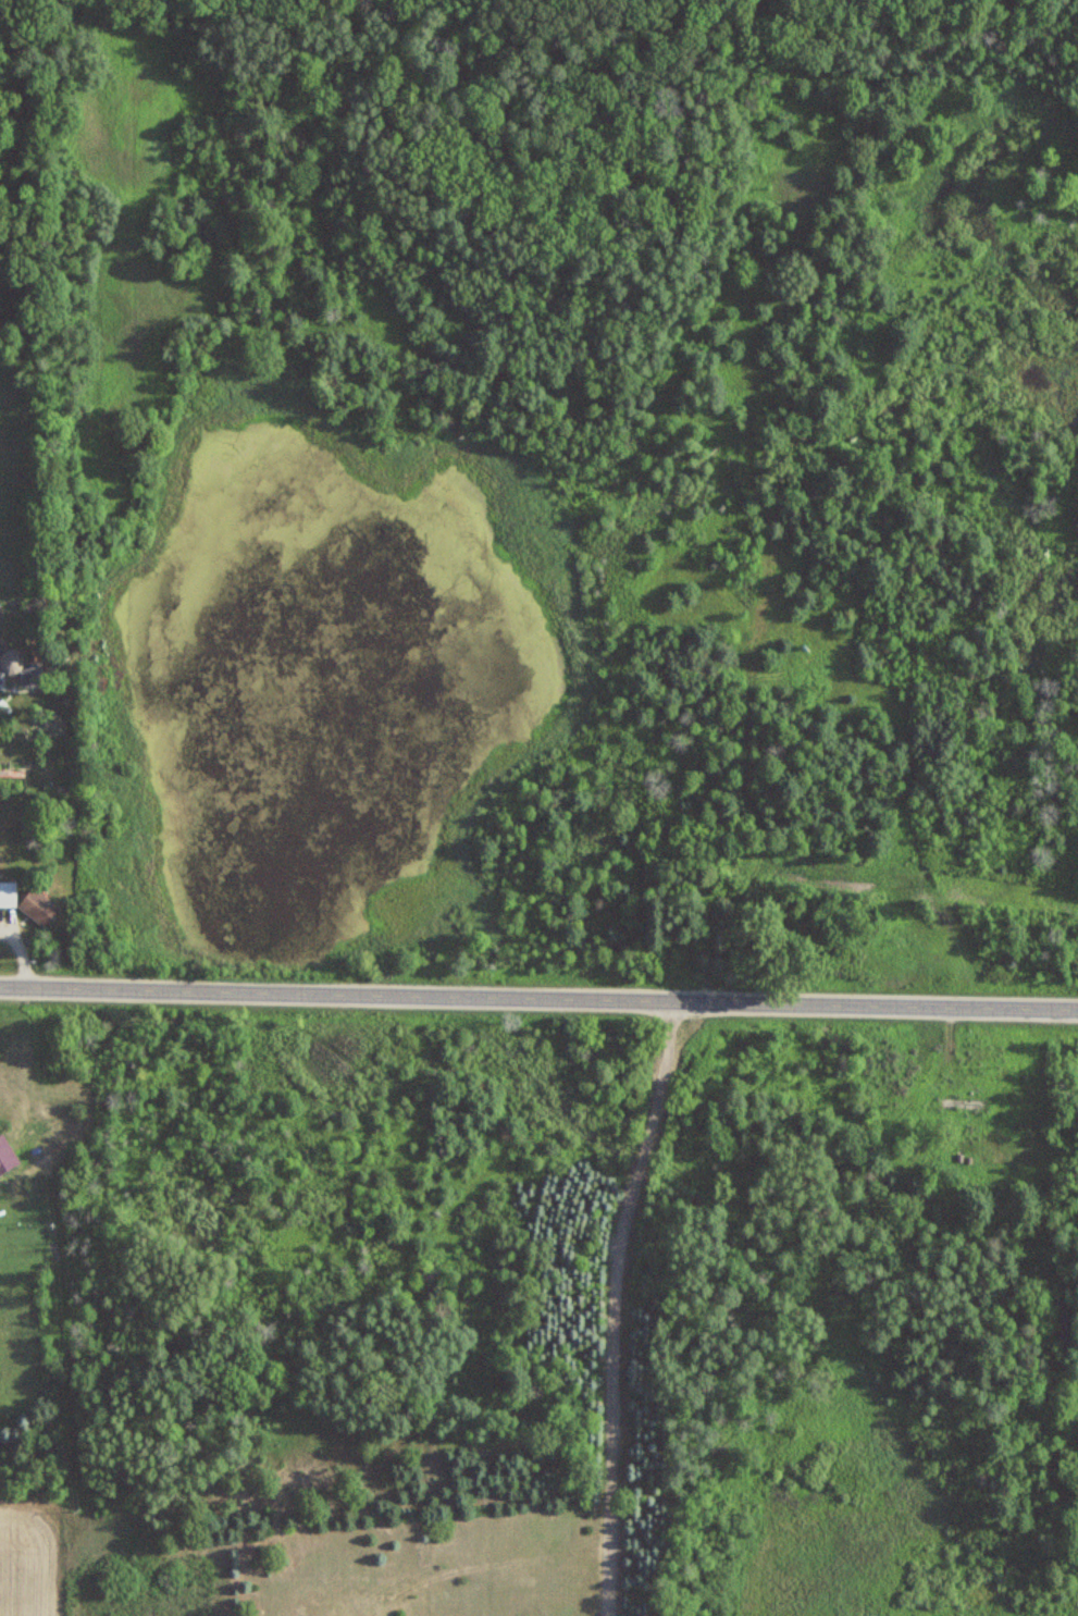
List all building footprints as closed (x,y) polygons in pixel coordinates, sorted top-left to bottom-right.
[(5,670),(13,676),(24,662),(6,648),(0,656),(0,677),(5,670)] [(15,883),(0,883),(0,908),(15,908),(15,883)] [(58,908),(31,888),(17,907),(44,927),(58,908)] [(19,1166),(2,1135),(0,1136),(0,1176),(19,1166)]
